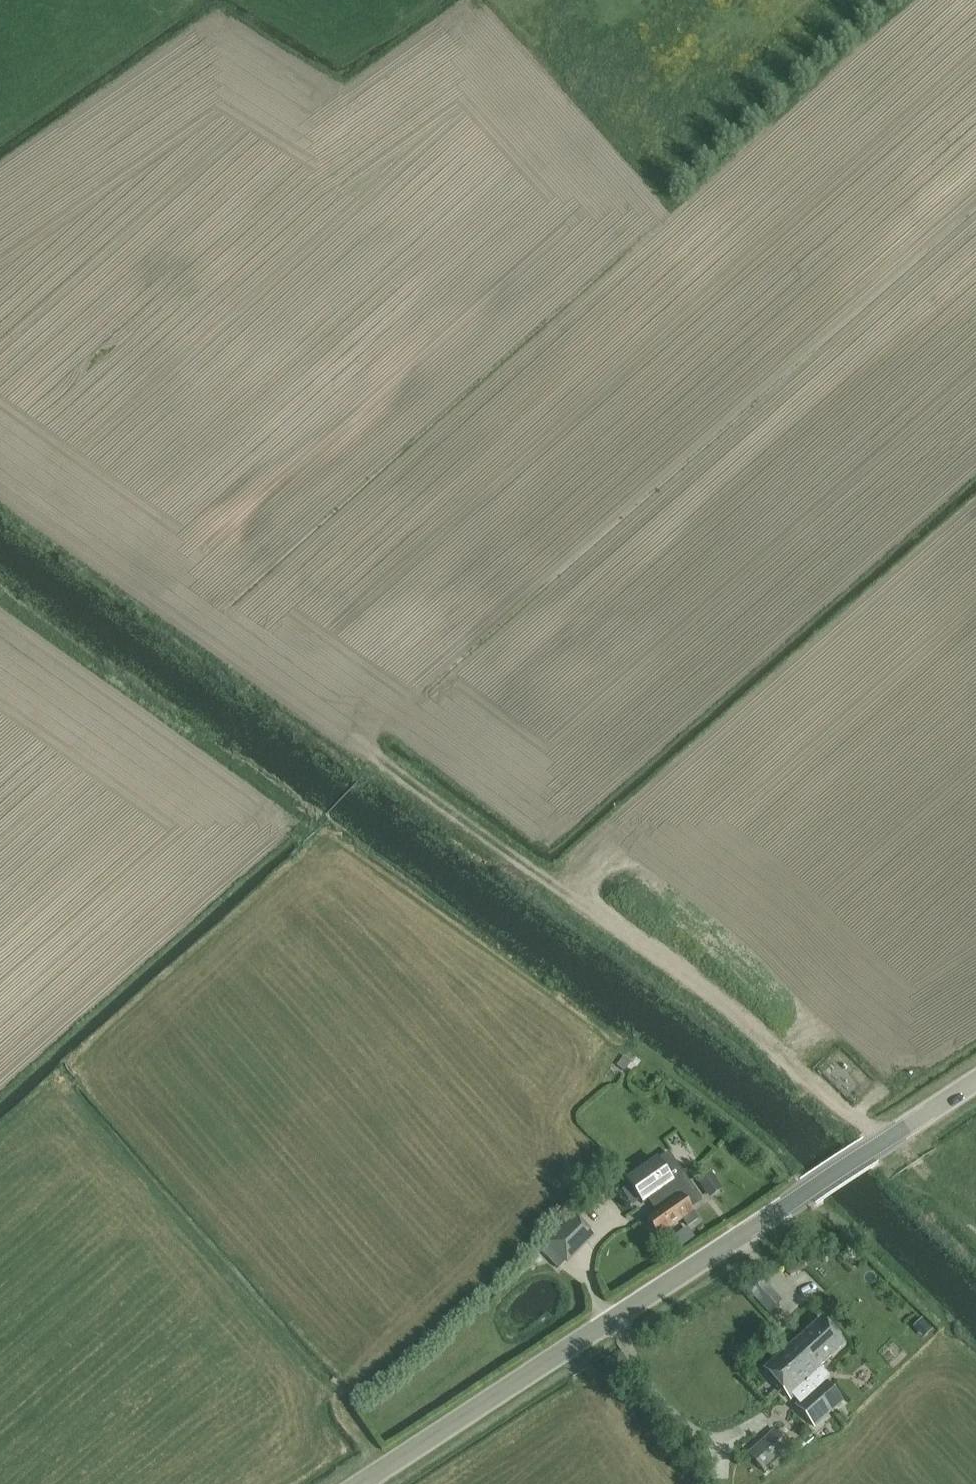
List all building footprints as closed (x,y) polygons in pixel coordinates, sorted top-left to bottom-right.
[(823,1067),(854,1096),(870,1079),(839,1051),(823,1067)] [(670,1143),(680,1159),(689,1154),(679,1137),(670,1143)] [(688,1207),(699,1199),(700,1198),(676,1164),(664,1172),(657,1161),(627,1182),(642,1204),(652,1197),(662,1210),(646,1222),(657,1237),(681,1219),(687,1228),(697,1220),(688,1207)] [(711,1168),(694,1175),(702,1193),(718,1186),(711,1168)] [(549,1244),(566,1261),(592,1236),(575,1218),(549,1244)] [(674,1253),(693,1239),(686,1228),(666,1243),(674,1253)] [(750,1292),(769,1313),(779,1303),(760,1282),(750,1292)] [(821,1320),(792,1345),(819,1375),(810,1382),(815,1388),(813,1390),(832,1411),(843,1401),(825,1381),(829,1377),(819,1367),(844,1345),(821,1320)] [(819,1375),(792,1345),(764,1370),(790,1400),(798,1393),(803,1399),(796,1406),(814,1427),(832,1411),(813,1390),(815,1388),(810,1382),(819,1375)] [(616,1369),(620,1375),(625,1372),(621,1366),(616,1369)] [(750,1457),(764,1472),(781,1456),(768,1440),(750,1457)]
